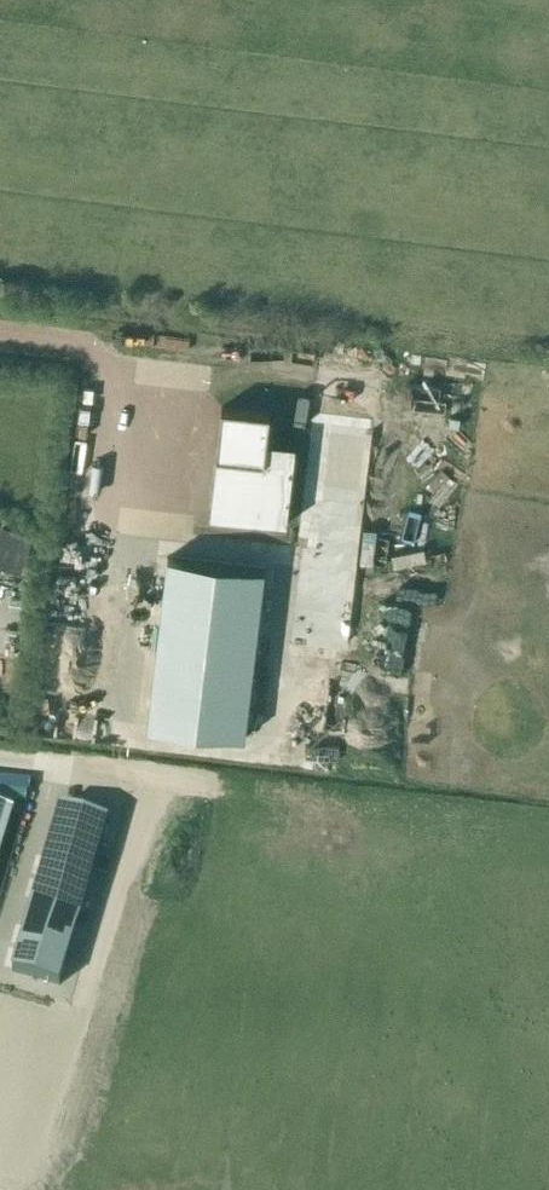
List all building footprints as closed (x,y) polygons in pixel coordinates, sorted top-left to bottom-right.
[(270,412),(221,407),(216,455),(225,456),(218,515),(210,514),(210,516),(287,524),(296,443),(267,440),(270,412)] [(27,568),(39,531),(7,521),(0,544),(0,560),(27,568)] [(167,556),(147,726),(244,737),(264,568),(167,556)] [(0,806),(0,855),(14,810),(0,806)] [(60,808),(12,971),(59,985),(107,822),(60,808)]
